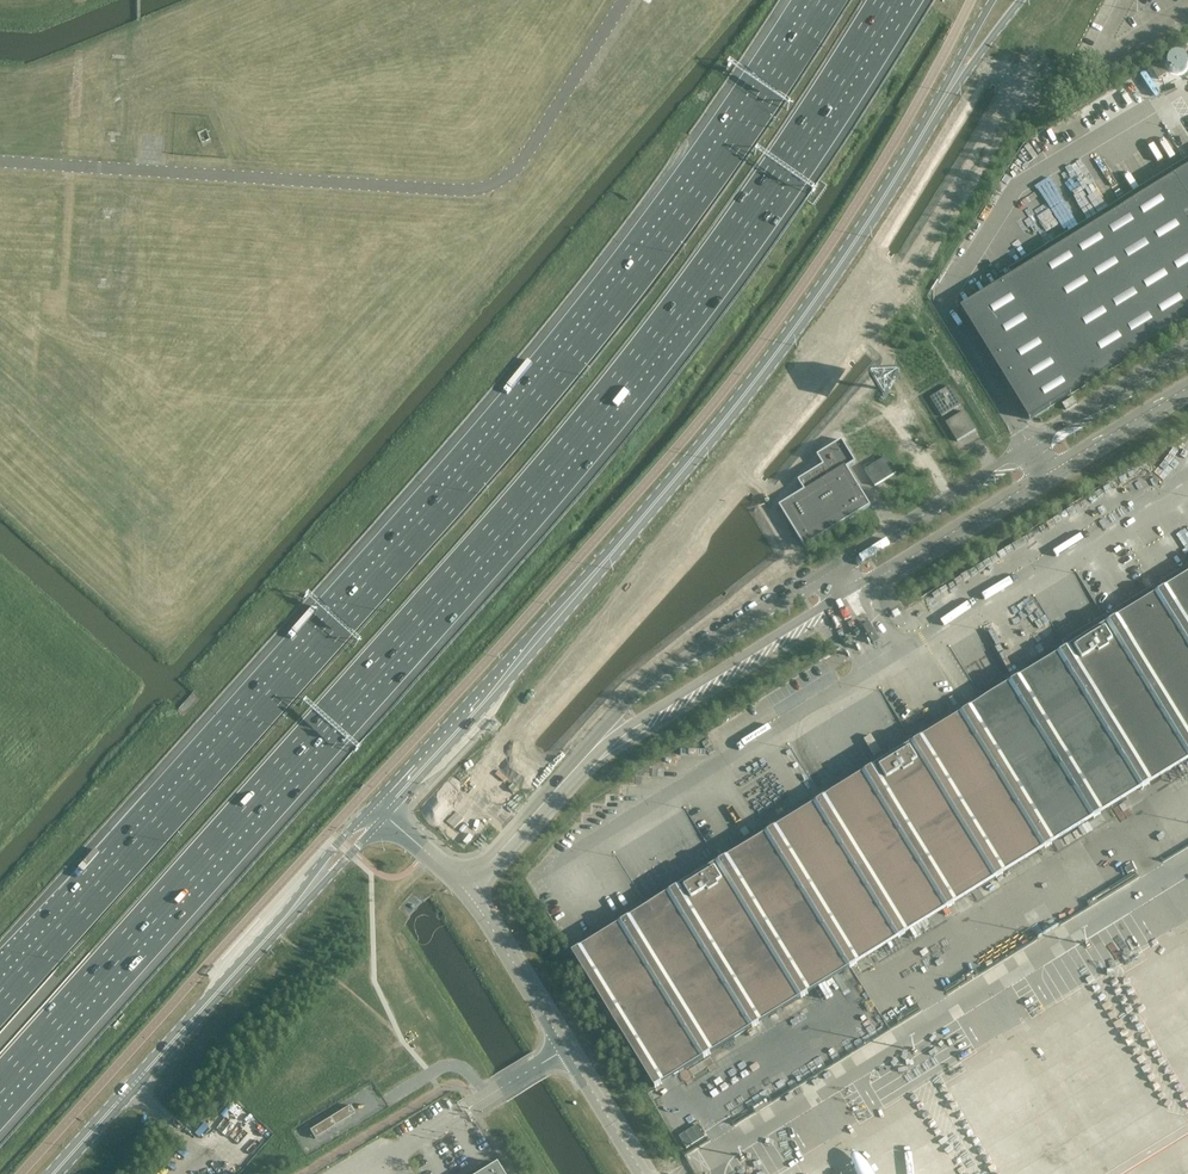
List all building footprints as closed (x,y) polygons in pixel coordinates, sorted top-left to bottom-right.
[(1172,72),(1187,65),(1187,62),(1182,50),(1165,58),(1172,72)] [(961,308),(974,329),(1026,414),(1030,420),(1031,419),(1187,322),(1187,168),(1012,276),(961,308)] [(930,398),(942,417),(961,405),(949,386),(930,398)] [(1066,410),(1077,403),(1073,398),(1062,405),(1066,410)] [(946,423),(957,442),(976,430),(965,411),(946,423)] [(779,506),(804,547),(871,506),(848,468),(856,463),(842,440),(817,455),(823,465),(798,481),(804,490),(779,506)] [(886,457),(865,470),(875,486),(896,473),(886,457)] [(880,639),(870,622),(862,627),(872,644),(880,639)] [(351,1106),(310,1130),(316,1139),(356,1114),(351,1106)] [(502,1172),(496,1163),(478,1173),(503,1173),(502,1172)]
